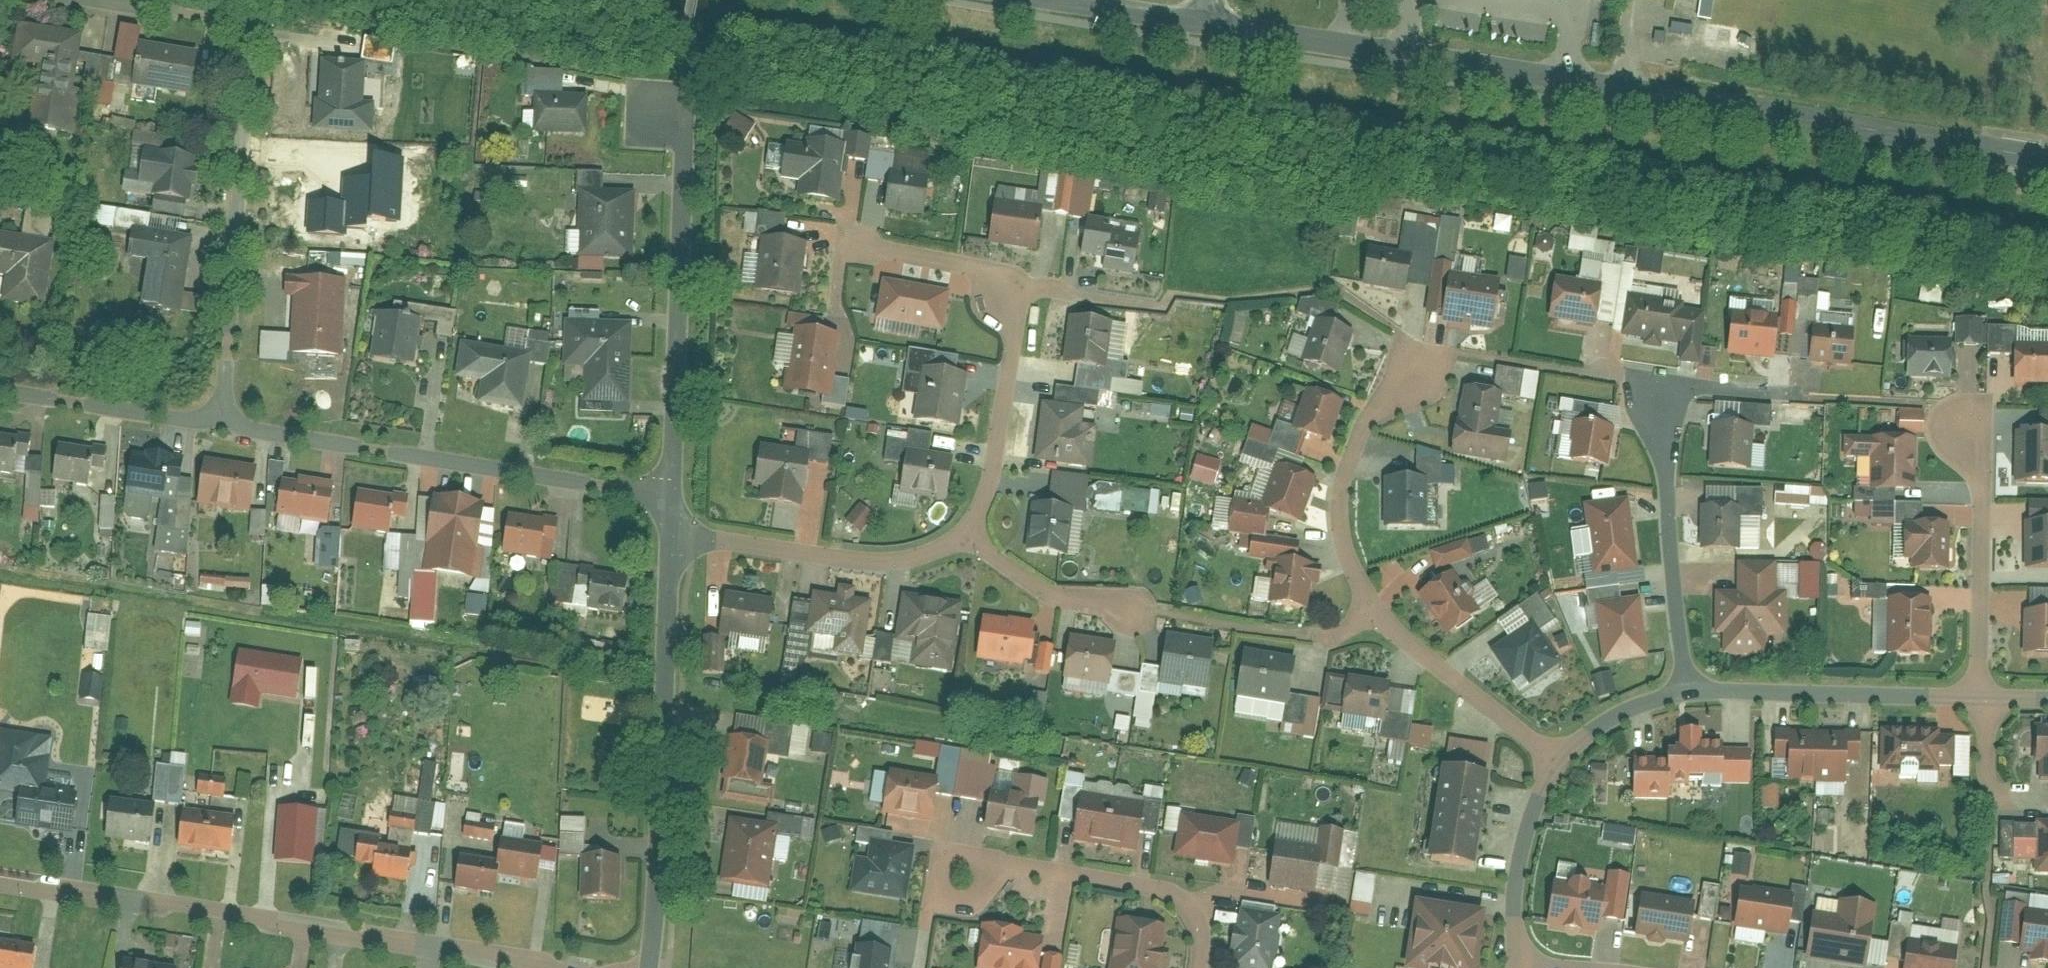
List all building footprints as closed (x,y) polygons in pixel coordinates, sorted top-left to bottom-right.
[(1717,0),(1704,0),(1702,20),(1714,22),(1717,0)] [(70,106),(82,33),(21,23),(16,61),(38,65),(33,100),(70,106)] [(367,61),(396,64),(398,43),(368,40),(367,61)] [(139,41),(131,86),(189,96),(197,51),(139,41)] [(308,131),(373,135),(375,102),(362,102),(365,63),(319,60),(317,99),(311,99),(308,131)] [(533,93),(532,134),(586,135),(587,94),(533,93)] [(875,161),(876,138),(853,137),(852,160),(875,161)] [(779,179),(799,182),(797,196),(837,202),(846,144),(805,138),(803,149),(784,146),(779,179)] [(136,182),(155,185),(153,196),(190,202),(197,157),(159,150),(159,153),(142,150),(136,182)] [(403,159),(343,155),(338,227),(365,228),(367,223),(399,225),(403,159)] [(890,171),(885,210),(924,215),(929,175),(890,171)] [(580,191),(578,273),(604,274),(605,259),(632,260),(634,193),(580,191)] [(994,200),(987,243),(1035,251),(1042,208),(994,200)] [(1140,236),(1113,231),(1114,225),(1087,220),(1080,254),(1096,256),(1094,268),(1133,275),(1140,236)] [(126,258),(145,261),(138,306),(197,316),(200,297),(182,294),(191,237),(132,226),(126,258)] [(5,277),(1,301),(45,308),(56,239),(0,231),(0,276),(5,277)] [(760,237),(754,290),(799,296),(805,242),(760,237)] [(1368,247),(1361,285),(1404,293),(1411,255),(1368,247)] [(1510,282),(1527,285),(1531,262),(1514,259),(1510,282)] [(1500,281),(1448,272),(1439,323),(1491,332),(1500,281)] [(293,298),(289,352),(338,355),(343,279),(284,275),(282,297),(293,298)] [(882,278),(874,320),(941,332),(949,290),(882,278)] [(1924,302),(1944,304),(1945,285),(1925,283),(1924,302)] [(1599,293),(1550,285),(1544,317),(1593,326),(1599,293)] [(1674,341),(1681,342),(1678,362),(1699,365),(1706,313),(1702,303),(1684,301),(1683,303),(1628,295),(1622,335),(1645,338),(1644,345),(1659,347),(1660,342),(1674,343),(1674,341)] [(368,318),(375,319),(369,356),(413,364),(416,348),(421,349),(423,339),(415,338),(419,318),(370,310),(368,318)] [(1729,311),(1725,354),(1772,359),(1776,315),(1729,311)] [(1069,316),(1063,362),(1105,368),(1111,321),(1069,316)] [(1988,348),(1988,319),(1960,318),(1960,347),(1988,348)] [(1315,319),(1301,360),(1339,373),(1353,332),(1315,319)] [(563,366),(583,367),(582,403),(629,404),(631,322),(564,320),(563,366)] [(1813,325),(1808,362),(1850,367),(1854,330),(1813,325)] [(792,326),(782,390),(830,398),(840,333),(792,326)] [(1905,337),(1905,379),(1950,379),(1950,337),(1905,337)] [(451,377),(479,382),(475,401),(521,410),(532,353),(459,339),(451,377)] [(2012,383),(2047,384),(2047,344),(2013,344),(2012,383)] [(922,367),(913,421),(958,428),(966,374),(922,367)] [(1513,429),(1497,426),(1502,393),(1462,387),(1456,428),(1452,427),(1448,457),(1507,465),(1513,429)] [(1306,388),(1292,428),(1329,441),(1344,401),(1306,388)] [(1097,425),(1081,423),(1083,407),(1041,401),(1033,460),(1091,468),(1097,425)] [(1571,443),(1569,459),(1606,464),(1612,427),(1571,421),(1567,442),(1571,443)] [(1711,423),(1708,466),(1749,469),(1752,426),(1711,423)] [(2047,482),(2047,433),(2014,432),(2013,481),(2047,482)] [(10,475),(13,459),(26,461),(29,438),(0,434),(0,474),(10,475)] [(1248,456),(1251,437),(1236,435),(1233,454),(1248,456)] [(1871,459),(1870,490),(1914,490),(1914,437),(1842,436),(1841,459),(1871,459)] [(761,488),(759,500),(800,506),(809,451),(760,443),(752,486),(761,488)] [(56,444),(50,481),(86,487),(89,469),(102,471),(105,452),(56,444)] [(905,450),(899,495),(946,501),(952,456),(905,450)] [(128,451),(122,491),(162,497),(165,479),(179,481),(182,459),(128,451)] [(1217,488),(1225,463),(1201,455),(1192,480),(1217,488)] [(203,458),(195,505),(249,514),(257,467),(203,458)] [(1261,507),(1299,523),(1316,479),(1275,463),(1261,507)] [(282,480),(276,515),(327,524),(334,483),(297,477),(296,482),(282,480)] [(1382,477),(1382,526),(1425,526),(1425,478),(1382,477)] [(1777,504),(1828,509),(1830,491),(1778,485),(1777,504)] [(1093,486),(1092,513),(1161,515),(1162,488),(1093,486)] [(349,529),(387,536),(390,518),(404,520),(408,498),(355,489),(349,529)] [(430,546),(426,570),(477,578),(482,546),(478,546),(485,501),(432,492),(423,545),(430,546)] [(116,530),(117,500),(105,499),(104,514),(109,514),(109,530),(116,530)] [(1582,505),(1591,576),(1637,570),(1628,499),(1582,505)] [(1031,502),(1024,550),(1065,555),(1071,508),(1031,502)] [(1230,502),(1226,537),(1263,541),(1267,513),(1256,505),(1230,502)] [(859,504),(845,521),(861,533),(874,516),(859,504)] [(1699,506),(1698,549),(1739,549),(1739,507),(1699,506)] [(508,513),(500,554),(550,563),(558,522),(508,513)] [(2023,521),(2023,570),(2047,569),(2047,521),(2023,521)] [(1910,561),(1910,570),(1948,571),(1949,524),(1911,523),(1911,527),(1904,527),(1904,561),(1910,561)] [(341,570),(344,532),(322,530),(319,568),(341,570)] [(159,553),(191,555),(192,534),(171,532),(171,536),(161,535),(159,553)] [(1491,542),(1435,546),(1437,566),(1493,561),(1491,542)] [(1307,608),(1310,584),(1320,585),(1322,565),(1313,564),(1313,561),(1275,557),(1274,561),(1265,560),(1264,571),(1272,572),(1268,603),(1307,608)] [(1764,656),(1764,635),(1784,636),(1785,592),(1777,592),(1777,562),(1736,561),(1735,591),(1714,591),(1713,635),(1722,635),(1722,656),(1764,656)] [(1448,571),(1415,595),(1446,636),(1478,612),(1448,571)] [(592,573),(587,609),(622,614),(627,577),(592,573)] [(806,632),(835,637),(832,653),(862,658),(871,600),(855,597),(857,588),(837,585),(835,594),(812,591),(806,632)] [(894,638),(913,642),(909,666),(949,673),(961,602),(901,592),(894,638)] [(721,593),(716,635),(767,642),(772,600),(721,593)] [(1593,603),(1601,664),(1647,658),(1640,597),(1593,603)] [(1927,599),(1886,598),(1885,654),(1926,655),(1927,599)] [(2022,653),(2047,654),(2047,610),(2022,610),(2022,653)] [(1022,661),(1030,662),(1035,622),(980,615),(975,660),(1021,666),(1022,661)] [(1489,650),(1510,682),(1520,675),(1528,687),(1563,664),(1533,620),(1489,650)] [(108,652),(111,623),(89,622),(87,651),(108,652)] [(1214,640),(1166,633),(1158,683),(1206,691),(1214,640)] [(1108,685),(1115,641),(1067,634),(1061,678),(1108,685)] [(256,710),(259,694),(295,700),(302,659),(236,647),(225,705),(256,710)] [(1241,647),(1233,696),(1286,705),(1294,655),(1241,647)] [(1345,675),(1339,714),(1383,721),(1389,682),(1345,675)] [(97,686),(77,683),(74,708),(94,711),(97,686)] [(1412,746),(1433,750),(1436,729),(1415,726),(1412,746)] [(2038,765),(2037,780),(2047,781),(2047,726),(2034,726),(2033,765),(2038,765)] [(1722,742),(1700,742),(1700,728),(1689,729),(1689,788),(1722,789),(1722,742)] [(1938,772),(1938,766),(1954,767),(1955,736),(1932,736),(1932,729),(1881,728),(1880,770),(1899,770),(1899,762),(1917,762),(1917,772),(1938,772)] [(1689,788),(1689,729),(1678,729),(1678,743),(1673,743),(1673,748),(1666,748),(1666,767),(1666,788),(1689,788)] [(18,795),(20,785),(43,789),(51,738),(0,731),(0,792),(18,795)] [(1787,733),(1786,782),(1813,782),(1814,734),(1787,733)] [(1814,734),(1813,782),(1844,783),(1844,734),(1814,734)] [(720,778),(762,785),(769,743),(727,736),(720,778)] [(1440,764),(1433,812),(1479,819),(1487,771),(1440,764)] [(154,765),(150,801),(180,804),(184,769),(154,765)] [(1595,784),(1617,782),(1616,766),(1594,768),(1595,784)] [(1666,767),(1631,767),(1630,801),(1665,802),(1666,767)] [(888,770),(880,814),(930,822),(937,778),(888,770)] [(234,771),(231,794),(244,796),(247,772),(234,771)] [(198,775),(195,796),(222,799),(225,779),(198,775)] [(18,795),(14,825),(70,833),(76,794),(43,789),(20,785),(18,795)] [(1779,788),(1766,788),(1766,809),(1779,809),(1779,788)] [(1149,789),(1148,800),(1166,802),(1167,791),(1149,789)] [(990,790),(983,831),(1033,838),(1039,797),(990,790)] [(1080,792),(1072,840),(1134,851),(1142,803),(1080,792)] [(108,798),(103,838),(147,844),(152,804),(108,798)] [(412,833),(446,835),(449,805),(397,800),(393,845),(411,847),(412,833)] [(275,806),(272,861),(312,864),(316,809),(275,806)] [(181,810),(176,848),(229,855),(234,817),(181,810)] [(1433,812),(1426,857),(1472,864),(1479,819),(1433,812)] [(1179,813),(1172,857),(1231,867),(1238,823),(1179,813)] [(579,856),(599,857),(599,847),(585,846),(585,817),(559,817),(559,856),(579,856)] [(2036,821),(2035,875),(2047,875),(2047,821),(2036,821)] [(715,885),(770,894),(780,832),(725,823),(715,885)] [(1605,843),(1638,847),(1640,831),(1607,827),(1605,843)] [(372,866),(371,877),(405,881),(409,850),(377,845),(378,839),(356,836),(353,863),(372,866)] [(495,860),(493,873),(536,879),(540,844),(498,839),(495,860)] [(854,854),(848,894),(906,902),(914,846),(870,840),(868,856),(854,854)] [(1273,841),(1266,887),(1313,894),(1320,848),(1273,841)] [(493,873),(495,860),(458,854),(453,888),(490,894),(493,873)] [(579,856),(579,899),(618,900),(619,857),(599,857),(579,856)] [(1730,872),(1728,881),(1746,883),(1749,862),(1732,859),(1731,863),(1730,872)] [(1721,870),(1730,872),(1731,863),(1722,861),(1721,870)] [(1360,874),(1352,914),(1372,918),(1380,878),(1360,874)] [(1602,894),(1597,927),(1619,930),(1627,884),(1604,881),(1602,894)] [(1551,886),(1544,929),(1595,937),(1597,927),(1602,894),(1586,892),(1586,887),(1566,883),(1565,889),(1551,886)] [(1738,886),(1732,929),(1786,936),(1792,893),(1738,886)] [(1717,894),(1699,891),(1694,925),(1712,928),(1717,894)] [(1640,896),(1635,937),(1645,938),(1648,943),(1660,946),(1665,942),(1686,945),(1691,903),(1640,896)] [(1413,898),(1402,967),(1475,967),(1484,909),(1413,898)] [(1804,961),(1848,967),(1866,967),(1869,948),(1873,922),(1876,904),(1839,898),(1836,916),(1811,912),(1804,961)] [(1230,967),(1272,967),(1274,958),(1276,958),(1280,932),(1277,931),(1280,914),(1239,908),(1236,927),(1232,926),(1229,947),(1233,947),(1230,967)] [(1108,967),(1165,967),(1169,949),(1163,948),(1167,924),(1116,916),(1108,967)] [(2018,961),(2029,962),(2029,967),(2047,967),(2047,919),(2024,916),(2018,961)] [(975,967),(1037,967),(1042,937),(1021,934),(1022,930),(981,925),(975,967)] [(34,945),(0,940),(0,967),(30,967),(34,945)] [(1902,967),(1952,967),(1955,948),(1906,941),(1902,967)] [(892,954),(855,948),(852,967),(890,967),(892,954)] [(121,967),(175,967),(122,960),(121,967)]
